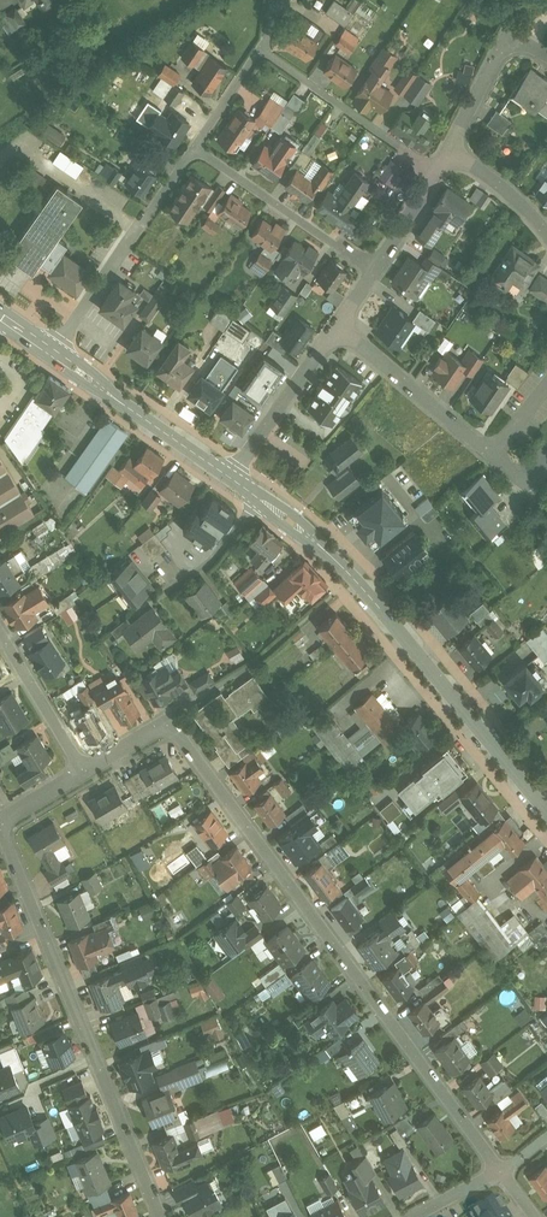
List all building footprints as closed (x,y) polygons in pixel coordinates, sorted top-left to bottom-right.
[(41,2),(43,1),(49,8),(60,0),(40,0),(41,2)] [(353,14),(334,0),(325,13),(345,26),(353,14)] [(16,9),(7,14),(17,28),(25,23),(16,9)] [(7,14),(0,19),(0,21),(9,34),(17,28),(7,14)] [(326,32),(303,16),(283,44),(307,60),(326,32)] [(359,39),(346,29),(336,43),(350,53),(359,39)] [(193,42),(182,58),(193,65),(204,49),(193,42)] [(397,57),(383,47),(376,58),(389,67),(397,57)] [(357,70),(335,55),(324,72),(345,87),(352,77),(353,78),(358,71),(357,70)] [(211,57),(193,83),(209,95),(227,68),(211,57)] [(374,70),(357,95),(358,96),(354,102),(367,111),(371,105),(380,111),(392,94),(378,84),(389,67),(376,58),(369,67),(374,70)] [(468,63),(466,72),(460,71),(458,79),(472,82),(476,65),(468,63)] [(181,75),(165,65),(158,75),(174,85),(181,75)] [(408,70),(396,87),(397,89),(404,94),(417,76),(408,70)] [(530,70),(511,97),(521,105),(523,102),(529,106),(529,107),(534,101),(540,105),(537,109),(546,116),(546,79),(545,78),(544,80),(530,70)] [(431,84),(418,75),(417,76),(404,94),(418,104),(431,84)] [(174,85),(165,98),(175,106),(184,92),(174,85)] [(294,93),(287,104),(298,112),(305,101),(294,93)] [(284,108),(270,99),(262,109),(276,119),(281,112),(284,108)] [(256,120),(239,109),(218,140),(235,151),(246,135),(249,137),(254,130),(251,128),(256,120)] [(276,119),(262,109),(257,117),(265,122),(271,126),(276,119)] [(512,122),(497,111),(487,124),(502,135),(512,122)] [(190,123),(173,112),(168,120),(158,113),(149,127),(175,145),(190,123)] [(283,114),(281,112),(276,119),(271,126),(281,134),(291,120),(284,115),(285,114),(284,114),(283,114)] [(415,120),(403,112),(391,129),(411,143),(422,150),(433,133),(424,127),(429,120),(419,114),(415,120)] [(323,136),(329,125),(322,121),(316,132),(323,136)] [(271,126),(265,122),(262,127),(268,131),(271,126)] [(65,136),(49,125),(43,133),(59,144),(65,136)] [(131,132),(120,125),(116,130),(127,138),(131,132)] [(313,135),(303,150),(309,154),(319,139),(313,135)] [(303,150),(283,136),(272,151),(286,160),(285,161),(292,166),(295,162),(303,150)] [(272,151),(265,146),(253,164),(260,169),(259,170),(273,179),(285,161),(286,160),(272,151)] [(303,150),(295,162),(301,166),(309,155),(313,158),(309,154),(303,150)] [(400,159),(389,152),(379,167),(391,175),(400,159)] [(146,154),(139,164),(138,163),(137,165),(138,166),(126,183),(142,194),(149,184),(150,184),(155,176),(162,165),(146,154)] [(315,160),(305,175),(312,179),(322,165),(315,160)] [(101,163),(96,171),(100,174),(105,166),(101,163)] [(112,167),(107,164),(105,166),(100,174),(115,183),(122,172),(113,166),(112,167)] [(333,172),(322,165),(312,179),(311,180),(317,184),(317,185),(322,188),(333,172)] [(46,179),(30,168),(27,173),(43,184),(46,179)] [(305,175),(298,170),(286,187),(291,191),(291,196),(294,197),(299,196),(306,201),(317,185),(317,184),(311,180),(312,179),(305,175)] [(356,173),(338,198),(329,192),(317,209),(339,224),(346,214),(352,205),(351,205),(367,182),(356,173)] [(193,175),(177,198),(188,206),(195,210),(211,187),(193,175)] [(546,178),(541,186),(542,187),(537,194),(536,194),(546,202),(546,178)] [(89,272),(64,254),(60,259),(48,251),(83,202),(57,184),(8,254),(33,272),(39,264),(76,291),(89,272)] [(219,185),(204,207),(211,212),(226,191),(219,185)] [(486,209),(494,197),(479,186),(471,198),(486,209)] [(447,189),(434,208),(435,209),(417,237),(431,246),(440,232),(437,229),(441,224),(437,221),(443,213),(449,217),(448,218),(458,225),(471,205),(447,189)] [(243,202),(231,194),(218,213),(240,228),(251,212),(241,205),(243,202)] [(188,206),(177,198),(169,210),(180,217),(188,206)] [(352,217),(346,214),(339,224),(337,226),(343,230),(352,217)] [(220,226),(208,217),(202,225),(214,234),(220,226)] [(352,217),(343,230),(356,239),(365,227),(352,217)] [(273,227),(263,220),(252,236),(271,250),(286,229),(276,223),(273,227)] [(306,250),(294,241),(289,249),(284,246),(276,258),(282,262),(276,270),(282,274),(285,269),(295,275),(299,269),(304,273),(319,252),(309,245),(306,250)] [(513,247),(505,259),(503,258),(501,260),(503,262),(490,281),(505,291),(513,280),(524,288),(540,265),(513,247)] [(434,248),(428,257),(439,265),(445,256),(434,248)] [(272,262),(260,254),(254,262),(266,271),(272,262)] [(410,258),(401,272),(400,271),(393,282),(415,296),(413,294),(425,276),(419,272),(423,266),(422,265),(410,257),(409,258),(410,258)] [(428,257),(427,257),(422,265),(423,266),(435,274),(440,266),(439,265),(428,257)] [(331,261),(318,280),(333,290),(346,272),(331,261)] [(435,274),(423,266),(419,272),(425,276),(431,280),(435,274)] [(541,276),(532,289),(546,300),(546,280),(541,276)] [(134,291),(120,281),(100,308),(115,319),(122,324),(123,324),(137,305),(129,299),(134,291)] [(307,282),(300,292),(306,297),(313,287),(307,282)] [(284,287),(271,305),(284,314),(297,296),(284,287)] [(155,292),(148,303),(149,303),(140,315),(149,321),(164,299),(155,292)] [(394,307),(386,317),(387,317),(378,331),(377,331),(401,348),(402,347),(397,344),(413,320),(394,307)] [(246,342),(253,329),(219,309),(212,321),(246,342)] [(436,320),(420,309),(415,317),(430,328),(428,331),(436,320)] [(313,329),(297,318),(284,337),(281,341),(289,346),(297,352),(313,329)] [(162,341),(142,327),(127,349),(147,363),(162,341)] [(284,337),(273,330),(266,341),(284,353),(289,346),(281,341),(284,337)] [(446,338),(440,349),(448,353),(454,342),(446,338)] [(179,340),(158,370),(171,380),(171,379),(180,385),(193,366),(182,358),(190,348),(179,340)] [(429,343),(421,354),(428,359),(436,348),(429,343)] [(215,348),(205,362),(214,368),(224,354),(215,348)] [(484,360),(470,350),(462,362),(468,366),(465,370),(473,375),(484,360)] [(448,353),(444,359),(441,357),(436,365),(438,367),(434,373),(454,387),(465,370),(468,366),(462,362),(448,353)] [(271,358),(250,389),(266,400),(288,369),(271,358)] [(517,361),(506,377),(516,383),(527,367),(517,361)] [(337,365),(324,383),(322,381),(317,388),(319,390),(307,408),(332,426),(342,411),(346,409),(350,406),(352,402),(352,397),(362,383),(337,365)] [(496,378),(488,372),(477,389),(480,391),(475,400),(471,397),(470,398),(491,412),(509,385),(497,377),(496,378)] [(253,382),(243,375),(233,390),(232,389),(227,397),(233,401),(233,400),(238,403),(253,382)] [(66,387),(50,376),(35,396),(54,410),(58,404),(59,404),(66,393),(63,391),(66,387)] [(222,390),(202,376),(190,393),(197,398),(195,400),(208,409),(222,390)] [(54,410),(35,396),(34,395),(5,438),(20,458),(41,427),(42,427),(54,410)] [(238,403),(233,400),(233,401),(221,418),(230,425),(231,424),(242,431),(254,414),(244,408),(238,403)] [(258,409),(247,401),(245,405),(246,405),(244,408),(254,414),(258,409)] [(108,419),(66,477),(85,491),(127,433),(108,419)] [(383,430),(376,422),(373,425),(379,433),(383,430)] [(349,439),(325,458),(335,471),(344,464),(359,452),(359,451),(363,448),(353,436),(349,439)] [(147,447),(136,463),(130,458),(121,469),(129,476),(142,486),(150,476),(151,477),(164,459),(147,447)] [(35,514),(0,456),(0,535),(35,514)] [(349,469),(344,464),(336,470),(341,476),(329,485),(339,497),(360,481),(350,468),(349,469)] [(119,472),(113,467),(107,477),(121,488),(129,476),(121,469),(119,472)] [(175,472),(162,490),(180,504),(186,495),(189,494),(190,492),(190,490),(193,487),(186,481),(185,479),(175,472)] [(499,496),(482,475),(461,492),(462,493),(464,492),(477,508),(475,509),(477,512),(488,503),(489,504),(499,496)] [(386,486),(350,516),(374,545),(411,516),(386,486)] [(152,490),(143,502),(151,509),(161,497),(152,490)] [(212,497),(200,515),(196,512),(183,530),(205,545),(213,534),(216,536),(232,511),(212,497)] [(428,498),(415,509),(426,521),(429,522),(440,512),(428,498)] [(489,504),(488,503),(477,512),(471,517),(487,537),(504,522),(489,504)] [(263,525),(250,542),(260,550),(252,559),(262,567),(270,557),(269,557),(282,541),(274,534),(263,525)] [(413,532),(384,556),(399,575),(429,550),(413,532)] [(155,533),(140,545),(152,560),(167,548),(155,533)] [(530,552),(540,569),(546,565),(546,546),(545,543),(530,552)] [(56,550),(31,566),(38,578),(64,562),(56,550)] [(6,560),(5,558),(0,562),(0,592),(8,587),(9,589),(28,577),(31,582),(38,578),(31,566),(24,570),(15,554),(6,560)] [(327,584),(306,561),(275,589),(285,599),(284,598),(289,593),(289,591),(292,591),(292,596),(301,607),(327,584)] [(132,562),(109,580),(119,593),(142,575),(137,569),(138,569),(132,562)] [(252,567),(235,583),(247,596),(251,592),(264,580),(252,567)] [(142,575),(119,593),(130,606),(153,588),(147,581),(146,581),(142,575)] [(264,580),(251,592),(255,596),(268,585),(264,580)] [(220,602),(205,582),(187,596),(203,616),(220,602)] [(255,596),(250,601),(258,610),(263,605),(263,606),(276,594),(268,585),(255,596)] [(24,593),(5,605),(11,614),(9,616),(13,622),(15,621),(19,627),(37,616),(31,607),(37,604),(38,607),(47,601),(39,586),(25,594),(24,593)] [(449,593),(428,610),(447,632),(467,616),(449,593)] [(70,594),(52,606),(58,615),(76,603),(70,594)] [(229,600),(221,605),(231,618),(238,612),(229,600)] [(483,602),(470,612),(477,621),(490,610),(483,602)] [(132,625),(124,631),(125,632),(138,649),(153,637),(162,648),(175,638),(166,627),(167,626),(153,608),(132,625)] [(336,613),(319,627),(335,647),(352,632),(336,613)] [(127,618),(111,631),(117,638),(125,632),(124,631),(132,625),(127,618)] [(504,631),(494,618),(486,625),(496,637),(504,631)] [(40,626),(24,636),(33,650),(49,640),(40,626)] [(527,641),(539,656),(546,649),(546,632),(544,628),(527,641)] [(352,632),(335,647),(351,666),(369,652),(352,632)] [(475,634),(459,647),(476,667),(477,666),(479,668),(486,662),(484,660),(491,654),(475,634)] [(64,662),(49,640),(33,650),(30,652),(39,665),(45,675),(64,662)] [(519,656),(530,648),(526,643),(515,651),(519,656)] [(229,650),(234,664),(245,659),(240,646),(229,650)] [(316,659),(324,652),(319,647),(311,655),(316,659)] [(160,660),(153,666),(154,669),(147,673),(149,677),(138,683),(145,695),(149,693),(155,703),(171,694),(165,684),(166,684),(164,681),(159,672),(165,669),(160,660)] [(530,670),(526,664),(505,681),(506,682),(506,683),(505,685),(509,689),(511,690),(512,689),(520,698),(527,692),(531,697),(544,686),(535,676),(541,672),(535,665),(530,670)] [(180,671),(164,681),(166,684),(165,684),(171,694),(187,684),(180,671)] [(209,672),(190,683),(196,691),(214,681),(209,672)] [(221,692),(192,713),(218,747),(216,748),(229,766),(242,756),(252,749),(231,719),(250,705),(254,711),(260,706),(264,712),(274,704),(253,675),(229,693),(232,697),(227,700),(221,692)] [(102,678),(90,685),(92,690),(101,685),(105,683),(102,678)] [(140,713),(120,679),(120,680),(122,684),(106,693),(101,685),(92,690),(102,707),(110,703),(122,723),(140,713)] [(87,686),(79,691),(86,704),(94,699),(87,686)] [(0,700),(0,725),(5,733),(27,720),(21,709),(21,710),(11,694),(12,694),(12,693),(0,700)] [(403,731),(371,693),(356,706),(369,723),(381,738),(387,745),(403,731)] [(106,721),(98,707),(94,710),(101,723),(106,721)] [(93,709),(75,719),(88,742),(106,732),(101,723),(94,710),(93,709)] [(430,726),(419,714),(403,727),(413,740),(410,742),(417,750),(437,733),(430,725),(430,726)] [(344,743),(323,717),(313,725),(319,733),(326,742),(354,778),(365,770),(356,759),(344,743)] [(369,723),(344,743),(356,759),(381,738),(369,723)] [(326,742),(319,733),(315,737),(321,745),(326,742)] [(37,735),(18,747),(30,766),(32,769),(41,764),(50,758),(37,735)] [(0,749),(0,753),(6,762),(13,758),(10,753),(15,750),(10,743),(0,749)] [(261,749),(258,745),(252,749),(242,756),(246,761),(247,761),(255,756),(260,763),(267,758),(265,755),(261,749)] [(270,752),(266,746),(261,749),(265,755),(270,752)] [(467,772),(446,746),(421,767),(423,769),(397,790),(407,802),(401,807),(410,818),(467,772)] [(255,756),(247,761),(246,761),(231,772),(245,792),(261,780),(257,774),(264,769),(260,763),(255,756)] [(167,757),(142,771),(153,790),(178,775),(167,757)] [(41,764),(32,769),(30,766),(19,773),(26,785),(46,773),(41,764)] [(142,771),(131,778),(138,790),(142,797),(153,790),(142,771)] [(371,774),(364,780),(375,794),(382,788),(371,774)] [(131,778),(125,782),(132,794),(138,790),(131,778)] [(282,778),(274,784),(284,797),(292,791),(282,778)] [(502,814),(477,783),(460,797),(463,800),(475,814),(474,815),(479,820),(480,822),(481,822),(486,828),(502,814)] [(116,787),(91,801),(102,821),(127,806),(116,787)] [(286,814),(268,789),(259,796),(262,800),(255,805),(270,825),(286,814)] [(456,791),(438,805),(446,815),(463,800),(460,797),(456,791)] [(393,799),(379,810),(389,821),(402,811),(393,799)] [(303,804),(286,817),(291,823),(307,811),(308,811),(303,804)] [(323,821),(313,807),(308,811),(307,811),(317,825),(323,821)] [(228,833),(211,811),(194,823),(211,846),(228,833)] [(291,823),(290,824),(294,828),(279,839),(297,862),(303,858),(303,855),(303,853),(317,842),(309,831),(317,825),(307,811),(291,823)] [(486,828),(440,865),(444,870),(478,842),(489,833),(489,832),(506,819),(502,814),(486,828)] [(510,818),(508,818),(507,819),(506,819),(489,832),(489,833),(500,845),(508,855),(509,856),(525,842),(520,836),(521,835),(521,834),(519,832),(519,831),(516,827),(515,827),(514,828),(511,825),(513,824),(513,822),(510,818)] [(45,828),(39,831),(39,832),(29,838),(40,856),(41,856),(53,849),(65,842),(54,823),(46,828),(45,828)] [(478,842),(444,870),(454,883),(487,856),(500,845),(489,833),(478,842)] [(333,834),(311,850),(317,858),(325,852),(339,842),(333,834)] [(338,843),(334,847),(342,858),(347,855),(338,843)] [(199,845),(188,852),(198,866),(209,858),(199,845)] [(500,845),(487,856),(495,866),(508,855),(500,845)] [(223,857),(214,863),(220,870),(219,871),(223,876),(220,877),(228,889),(239,881),(237,878),(252,866),(237,846),(223,857)] [(325,852),(325,853),(334,865),(342,859),(342,858),(334,847),(333,847),(325,852)] [(61,863),(53,849),(41,856),(50,870),(61,863)] [(144,849),(133,855),(141,871),(153,865),(144,849)] [(219,851),(208,859),(209,860),(211,859),(214,863),(223,857),(219,851)] [(321,863),(306,874),(321,894),(322,893),(325,896),(339,886),(327,870),(334,865),(325,853),(325,852),(317,858),(321,863)] [(536,856),(520,869),(520,870),(542,896),(538,900),(546,910),(546,869),(536,856)] [(214,863),(211,859),(209,860),(203,865),(212,876),(219,871),(220,870),(214,863)] [(65,865),(48,875),(53,884),(70,874),(65,865)] [(542,896),(520,870),(507,880),(522,898),(531,891),(538,900),(542,896)] [(94,873),(83,879),(91,893),(102,887),(94,873)] [(466,876),(456,885),(470,902),(476,898),(481,894),(466,876)] [(365,877),(347,890),(351,896),(356,892),(358,895),(371,886),(365,877)] [(267,886),(252,898),(266,917),(263,919),(281,906),(267,886)] [(339,886),(325,896),(322,893),(321,894),(328,904),(344,892),(339,886)] [(79,892),(59,900),(70,926),(89,918),(79,892)] [(237,895),(227,902),(235,914),(246,906),(237,895)] [(348,897),(332,909),(347,929),(351,934),(359,928),(362,925),(359,920),(363,917),(363,916),(367,913),(361,905),(357,908),(348,897)] [(486,905),(484,907),(476,898),(470,902),(458,913),(495,960),(527,934),(528,933),(520,922),(507,933),(486,905)] [(3,931),(4,934),(23,926),(13,902),(0,908),(0,925),(3,931)] [(449,922),(457,916),(449,907),(441,913),(449,922)] [(393,910),(379,920),(385,928),(399,918),(393,910)] [(245,939),(252,934),(249,930),(238,916),(217,933),(231,951),(245,939)] [(111,917),(93,924),(96,931),(107,927),(108,930),(115,927),(111,917)] [(380,930),(359,946),(374,968),(396,952),(388,941),(404,930),(397,920),(399,918),(385,928),(380,931),(380,930)] [(527,934),(541,950),(546,944),(546,929),(541,922),(528,933),(527,934)] [(259,923),(249,930),(252,934),(245,939),(250,946),(267,933),(259,923)] [(88,934),(70,941),(75,955),(74,956),(78,966),(98,958),(95,950),(99,949),(107,952),(109,947),(114,945),(113,943),(114,941),(112,937),(110,936),(108,930),(107,927),(96,931),(88,934)] [(304,949),(288,927),(268,942),(284,964),(304,949)] [(412,929),(396,940),(406,954),(411,950),(422,942),(412,929)] [(0,962),(0,981),(19,974),(26,989),(37,984),(34,977),(42,974),(32,950),(0,962)] [(406,954),(403,956),(411,966),(414,964),(419,960),(411,950),(406,954)] [(399,967),(383,978),(398,999),(414,987),(413,985),(416,982),(410,974),(417,969),(414,964),(411,966),(403,956),(395,962),(399,967)] [(114,974),(113,974),(119,989),(130,984),(132,988),(149,981),(147,978),(158,972),(152,957),(134,964),(138,973),(126,978),(122,970),(113,973),(114,974)] [(132,958),(120,964),(122,970),(126,978),(138,973),(134,964),(132,958)] [(313,961),(293,976),(293,977),(295,976),(303,987),(302,988),(309,998),(330,983),(313,961)] [(95,963),(82,969),(85,977),(98,971),(95,963)] [(279,963),(260,977),(267,986),(286,972),(279,963)] [(286,972),(267,986),(273,995),(293,981),(286,972)] [(113,973),(91,983),(95,993),(96,992),(102,1008),(101,1009),(124,1000),(124,999),(123,1000),(120,992),(121,992),(119,989),(113,974),(114,974),(113,973)] [(200,994),(204,1001),(211,998),(201,980),(190,986),(196,996),(200,994)] [(434,988),(431,990),(436,997),(449,987),(444,981),(434,988)] [(429,982),(419,989),(423,995),(431,989),(431,990),(434,988),(429,982)] [(535,987),(535,999),(546,999),(546,987),(535,987)] [(26,989),(7,997),(10,1004),(13,1003),(29,996),(26,989)] [(431,989),(423,995),(429,1002),(436,997),(431,990),(431,989)] [(501,992),(504,1005),(518,1002),(516,989),(501,992)] [(29,996),(13,1003),(19,1019),(21,1018),(25,1028),(43,1021),(34,997),(30,999),(29,996)] [(156,998),(145,1002),(150,1017),(162,1013),(156,998)] [(317,1012),(306,1020),(307,1021),(314,1031),(324,1024),(332,1035),(349,1022),(341,1011),(340,1011),(333,1002),(334,1001),(333,1000),(317,1012)] [(425,1001),(409,1013),(424,1034),(439,1023),(443,1027),(451,1021),(443,1009),(439,1012),(437,1009),(433,1012),(425,1001)] [(312,1005),(293,1019),(299,1027),(307,1021),(306,1020),(317,1012),(312,1005)] [(523,1026),(533,1019),(526,1009),(515,1016),(523,1026)] [(138,1012),(111,1022),(120,1045),(131,1040),(131,1039),(146,1033),(146,1034),(147,1034),(138,1012)] [(213,1033),(215,1039),(225,1037),(220,1016),(202,1020),(206,1035),(213,1033)] [(56,1024),(36,1032),(41,1043),(43,1042),(42,1041),(60,1033),(56,1024)] [(453,1027),(441,1036),(446,1043),(454,1037),(455,1037),(459,1034),(453,1027)] [(60,1033),(42,1041),(43,1042),(52,1065),(74,1055),(64,1032),(60,1033)] [(340,1037),(326,1048),(331,1056),(346,1045),(340,1037)] [(446,1043),(436,1051),(451,1071),(470,1058),(460,1044),(455,1037),(454,1037),(446,1043)] [(378,1061),(362,1039),(349,1049),(349,1050),(343,1055),(349,1063),(349,1064),(352,1061),(361,1074),(378,1061)] [(469,1040),(467,1039),(460,1044),(470,1058),(477,1053),(477,1050),(469,1040)] [(5,1068),(10,1066),(13,1073),(24,1068),(15,1046),(0,1052),(0,1057),(5,1068)] [(150,1050),(121,1062),(123,1068),(122,1069),(126,1078),(127,1077),(131,1087),(152,1078),(148,1067),(155,1064),(150,1050)] [(494,1053),(481,1062),(490,1075),(503,1065),(494,1053)] [(196,1060),(168,1072),(171,1080),(189,1073),(192,1081),(201,1078),(198,1070),(199,1069),(196,1060)] [(361,1074),(352,1061),(349,1064),(349,1063),(344,1067),(353,1080),(358,1076),(361,1074)] [(10,1066),(5,1068),(0,1070),(0,1096),(19,1088),(13,1073),(10,1066)] [(189,1073),(171,1080),(174,1089),(192,1081),(189,1073)] [(479,1076),(463,1088),(477,1107),(492,1096),(496,1102),(513,1090),(505,1080),(503,1077),(502,1077),(503,1080),(489,1090),(479,1076)] [(87,1097),(89,1096),(84,1082),(63,1090),(68,1104),(71,1104),(76,1093),(87,1097)] [(393,1082),(372,1093),(384,1118),(406,1107),(393,1082)] [(170,1090),(143,1100),(152,1122),(162,1118),(166,1128),(168,1127),(183,1122),(183,1121),(170,1090)] [(362,1091),(345,1099),(334,1105),(342,1117),(349,1113),(353,1112),(350,1107),(366,1099),(362,1091)] [(528,1103),(520,1092),(512,1097),(515,1101),(503,1110),(509,1118),(528,1103)] [(103,1131),(89,1096),(87,1097),(76,1093),(71,1104),(68,1104),(82,1139),(103,1131)] [(510,1095),(498,1104),(502,1110),(503,1109),(503,1110),(515,1101),(512,1097),(510,1095)] [(542,1101),(535,1107),(543,1117),(546,1114),(546,1107),(542,1101)] [(1,1117),(10,1139),(31,1131),(36,1129),(34,1122),(27,1107),(1,1117)] [(231,1120),(236,1118),(233,1107),(228,1108),(231,1120)] [(502,1110),(488,1121),(501,1138),(516,1127),(509,1118),(503,1110),(503,1109),(502,1110)] [(185,1122),(191,1138),(223,1127),(217,1111),(185,1122)] [(349,1113),(342,1117),(350,1130),(357,1125),(349,1113)] [(436,1113),(417,1126),(436,1152),(455,1138),(436,1113)] [(411,1124),(406,1116),(394,1123),(397,1128),(400,1132),(411,1124)] [(36,1129),(31,1131),(36,1145),(55,1137),(47,1117),(34,1122),(36,1129)] [(183,1122),(168,1127),(171,1135),(173,1135),(179,1149),(192,1143),(191,1138),(185,1122),(185,1120),(183,1121),(183,1122)] [(315,1140),(328,1135),(324,1124),(311,1130),(315,1140)] [(400,1132),(397,1128),(390,1132),(401,1148),(408,1143),(405,1140),(400,1132)] [(171,1135),(154,1142),(164,1168),(203,1152),(198,1141),(192,1143),(179,1149),(173,1135),(171,1135)] [(82,1145),(69,1150),(72,1156),(85,1151),(82,1145)] [(348,1151),(355,1163),(366,1156),(360,1145),(348,1151)] [(411,1164),(403,1150),(386,1159),(394,1173),(389,1176),(399,1195),(422,1183),(412,1164),(411,1164)] [(97,1152),(69,1164),(73,1173),(80,1170),(85,1182),(83,1182),(87,1193),(106,1185),(110,1183),(102,1164),(101,1164),(97,1153),(98,1153),(97,1152)] [(376,1172),(366,1156),(355,1163),(362,1184),(372,1179),(371,1176),(376,1172)] [(281,1164),(273,1169),(280,1183),(288,1178),(281,1164)] [(546,1165),(530,1178),(545,1199),(546,1198),(546,1165)] [(338,1189),(330,1174),(320,1180),(328,1194),(338,1189)] [(385,1203),(372,1179),(362,1184),(350,1190),(362,1214),(385,1203)] [(193,1181),(174,1191),(181,1204),(187,1201),(183,1194),(197,1188),(193,1181)] [(183,1194),(187,1201),(195,1216),(197,1216),(207,1212),(222,1204),(215,1190),(212,1191),(207,1182),(197,1188),(183,1194)] [(106,1185),(87,1193),(91,1201),(92,1200),(109,1193),(106,1185)] [(112,1200),(116,1208),(119,1216),(134,1216),(139,1215),(130,1192),(112,1200)] [(109,1193),(92,1200),(98,1215),(116,1208),(112,1200),(109,1193)] [(501,1194),(474,1210),(478,1216),(514,1216),(501,1194)] [(311,1214),(312,1216),(348,1216),(338,1200),(311,1214)]
